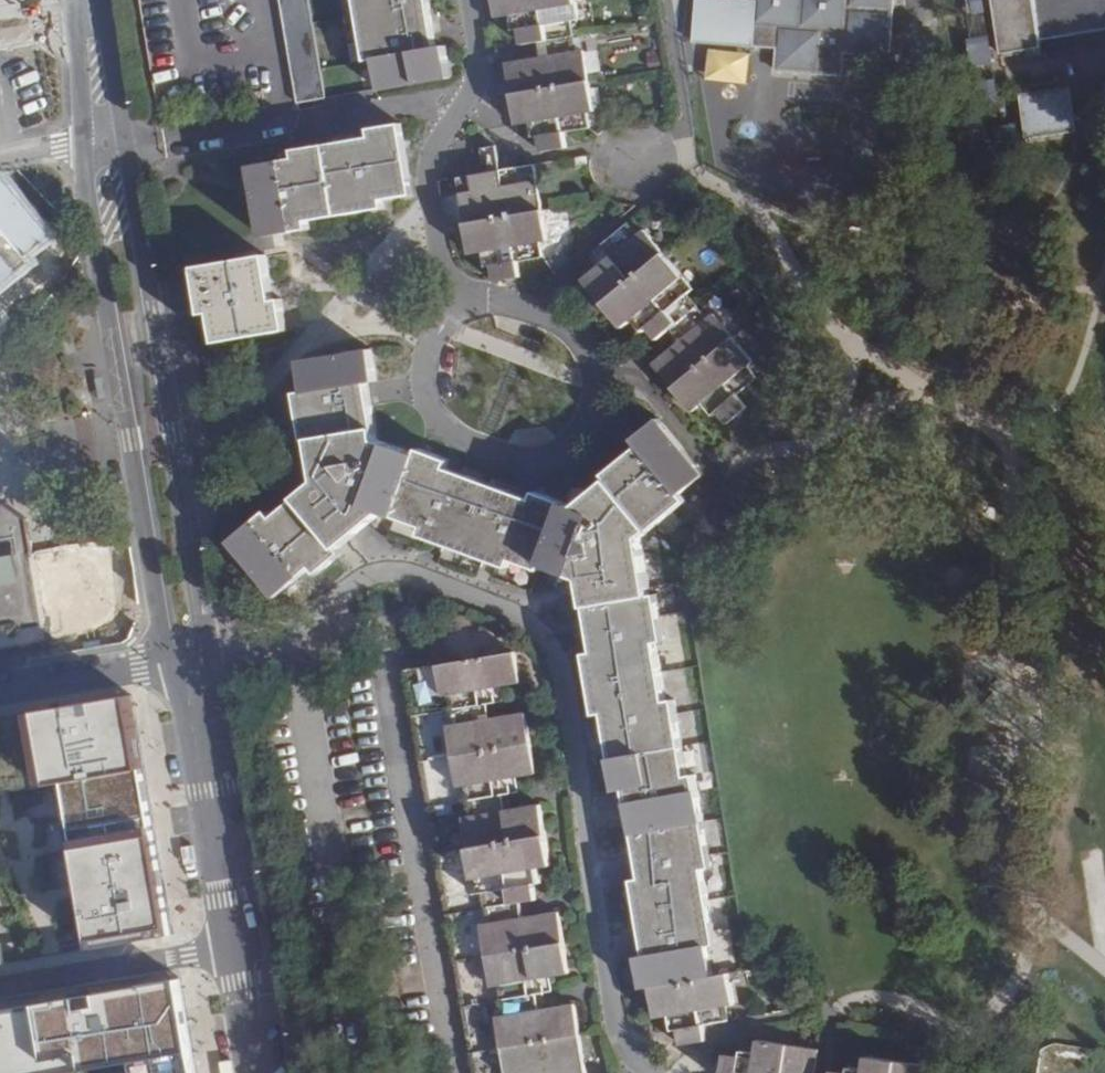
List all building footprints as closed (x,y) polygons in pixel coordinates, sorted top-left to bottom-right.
[(160,107),(263,89),(263,93),(263,94),(265,95),(266,97),(266,100),(266,102),(265,105),(264,106),(262,106),(262,109),(298,102),(280,0),(142,0),(160,107)] [(327,97),(310,0),(280,0),(298,102),(327,97)] [(366,58),(374,57),(379,87),(450,76),(445,45),(437,46),(429,0),(357,0),(366,58)] [(499,18),(511,16),(513,30),(520,28),(522,43),(539,41),(542,57),(507,63),(517,124),(529,122),(531,135),(538,134),(541,150),(566,146),(563,131),(585,127),(583,113),(594,112),(584,51),(572,53),(567,21),(574,20),(572,5),(576,5),(575,0),(496,0),(499,18)] [(757,1),(754,45),(776,47),(774,70),(841,75),(843,53),(888,56),(893,0),(751,0),(757,1)] [(1002,54),(1040,48),(1039,41),(1104,31),(1104,0),(993,0),(1002,54)] [(1070,88),(1019,96),(1025,139),(1076,132),(1070,88)] [(298,158),(250,165),(262,234),(309,227),(307,218),(382,206),(381,198),(411,192),(399,122),(370,128),(371,135),(337,141),(296,148),(298,158)] [(488,157),(490,171),(499,170),(497,155),(488,157)] [(499,170),(490,171),(456,177),(471,253),(480,251),(483,267),(489,265),(492,280),(518,276),(515,260),(537,256),(534,241),(545,239),(535,180),(531,180),(529,165),(499,170)] [(34,261),(52,268),(61,272),(58,244),(2,175),(0,177),(0,290),(34,261)] [(675,322),(693,309),(682,296),(688,291),(679,280),(682,277),(642,228),(632,236),(624,226),(606,240),(614,251),(608,256),(582,278),(621,326),(631,318),(639,329),(644,325),(655,339),(668,328),(675,322)] [(614,251),(606,240),(593,250),(598,256),(604,251),(608,256),(614,251)] [(0,290),(0,294),(9,305),(52,268),(34,261),(0,290)] [(204,308),(206,327),(215,326),(217,338),(220,351),(287,340),(283,311),(274,312),(267,267),(198,278),(199,282),(204,308)] [(9,305),(0,294),(0,330),(9,305)] [(715,410),(726,424),(746,408),(734,394),(751,380),(742,370),(751,362),(711,312),(702,320),(693,309),(675,322),(685,334),(678,341),(651,362),(691,411),(701,403),(709,414),(715,410)] [(668,328),(678,341),(685,334),(675,322),(668,328)] [(244,553),(241,554),(276,595),(312,566),(317,572),(342,552),(337,545),(371,519),(360,503),(422,525),(420,532),(507,565),(510,557),(538,567),(540,562),(582,577),(593,651),(585,652),(595,712),(604,711),(616,789),(625,787),(640,878),(632,880),(644,955),(636,956),(641,986),(649,985),(709,975),(705,945),(714,943),(702,867),(709,866),(693,776),(686,777),(672,700),(664,701),(654,642),(663,641),(655,594),(649,594),(638,535),(683,498),(678,492),(702,472),(689,456),(658,418),(633,438),(638,444),(603,474),(608,478),(576,506),(534,491),(531,499),(444,467),(447,459),(418,449),(417,454),(387,442),(376,440),(366,381),(374,380),(370,349),(300,360),(305,392),(298,393),(306,440),(312,438),(318,472),(319,479),(302,494),(275,518),(269,511),(233,541),(244,553)] [(33,557),(26,518),(6,505),(0,513),(0,627),(10,633),(18,621),(43,617),(33,557)] [(147,631),(137,560),(95,565),(94,556),(46,562),(56,643),(147,631)] [(439,609),(422,603),(417,617),(433,623),(439,609)] [(26,626),(44,623),(43,617),(18,621),(26,626)] [(513,653),(436,664),(442,695),(450,693),(451,695),(453,695),(455,709),(479,705),(478,691),(484,690),(518,684),(513,653)] [(485,697),(484,690),(478,691),(479,705),(487,704),(497,702),(496,695),(485,697)] [(36,958),(174,935),(134,695),(0,717),(0,964),(36,958)] [(487,704),(479,705),(482,719),(490,718),(487,704)] [(458,722),(455,723),(446,724),(452,756),(530,744),(524,713),(490,718),(482,719),(479,705),(455,709),(458,722)] [(530,744),(452,756),(457,786),(466,784),(469,784),(493,780),(503,778),(535,774),(530,744)] [(501,780),(503,778),(493,780),(495,796),(503,794),(510,793),(509,785),(504,786),(502,785),(501,783),(501,781),(501,780)] [(493,780),(469,784),(471,800),(495,796),(493,780)] [(505,809),(503,794),(495,796),(498,810),(504,809),(505,809)] [(473,815),(471,815),(462,817),(468,848),(508,841),(504,809),(498,810),(495,796),(471,800),(473,815)] [(504,809),(508,841),(545,835),(540,803),(505,809),(504,809)] [(508,841),(468,848),(473,878),(476,878),(479,893),(484,892),(487,892),(490,907),(512,903),(520,901),(537,899),(534,883),(539,882),(537,868),(550,866),(545,835),(508,841)] [(523,916),(520,901),(512,903),(514,918),(523,916)] [(492,923),(489,923),(481,925),(486,955),(563,941),(558,911),(523,916),(514,918),(512,903),(490,907),(492,923)] [(563,941),(486,955),(491,987),(499,985),(499,984),(503,984),(505,998),(528,995),(526,979),(534,978),(568,972),(563,941)] [(732,1002),(727,972),(709,975),(649,985),(654,1015),(668,1013),(671,1029),(678,1027),(680,1043),(706,1039),(703,1023),(725,1019),(722,1004),(732,1002)] [(534,984),(534,978),(526,979),(528,995),(536,994),(544,992),(543,983),(534,984)] [(179,980),(0,1007),(0,1072),(87,1072),(144,1065),(145,1072),(194,1072),(179,980)] [(536,994),(528,995),(531,1010),(538,1008),(536,994)] [(507,1014),(504,1014),(497,1016),(502,1047),(579,1034),(573,1002),(538,1008),(531,1010),(528,995),(505,998),(507,1014)] [(502,1047),(506,1072),(586,1072),(579,1034),(502,1047)] [(817,1049),(756,1039),(754,1052),(741,1050),(740,1056),(724,1053),(721,1072),(814,1072),(817,1049)] [(925,1065),(863,1056),(861,1069),(847,1067),(846,1072),(924,1072),(925,1065)]
